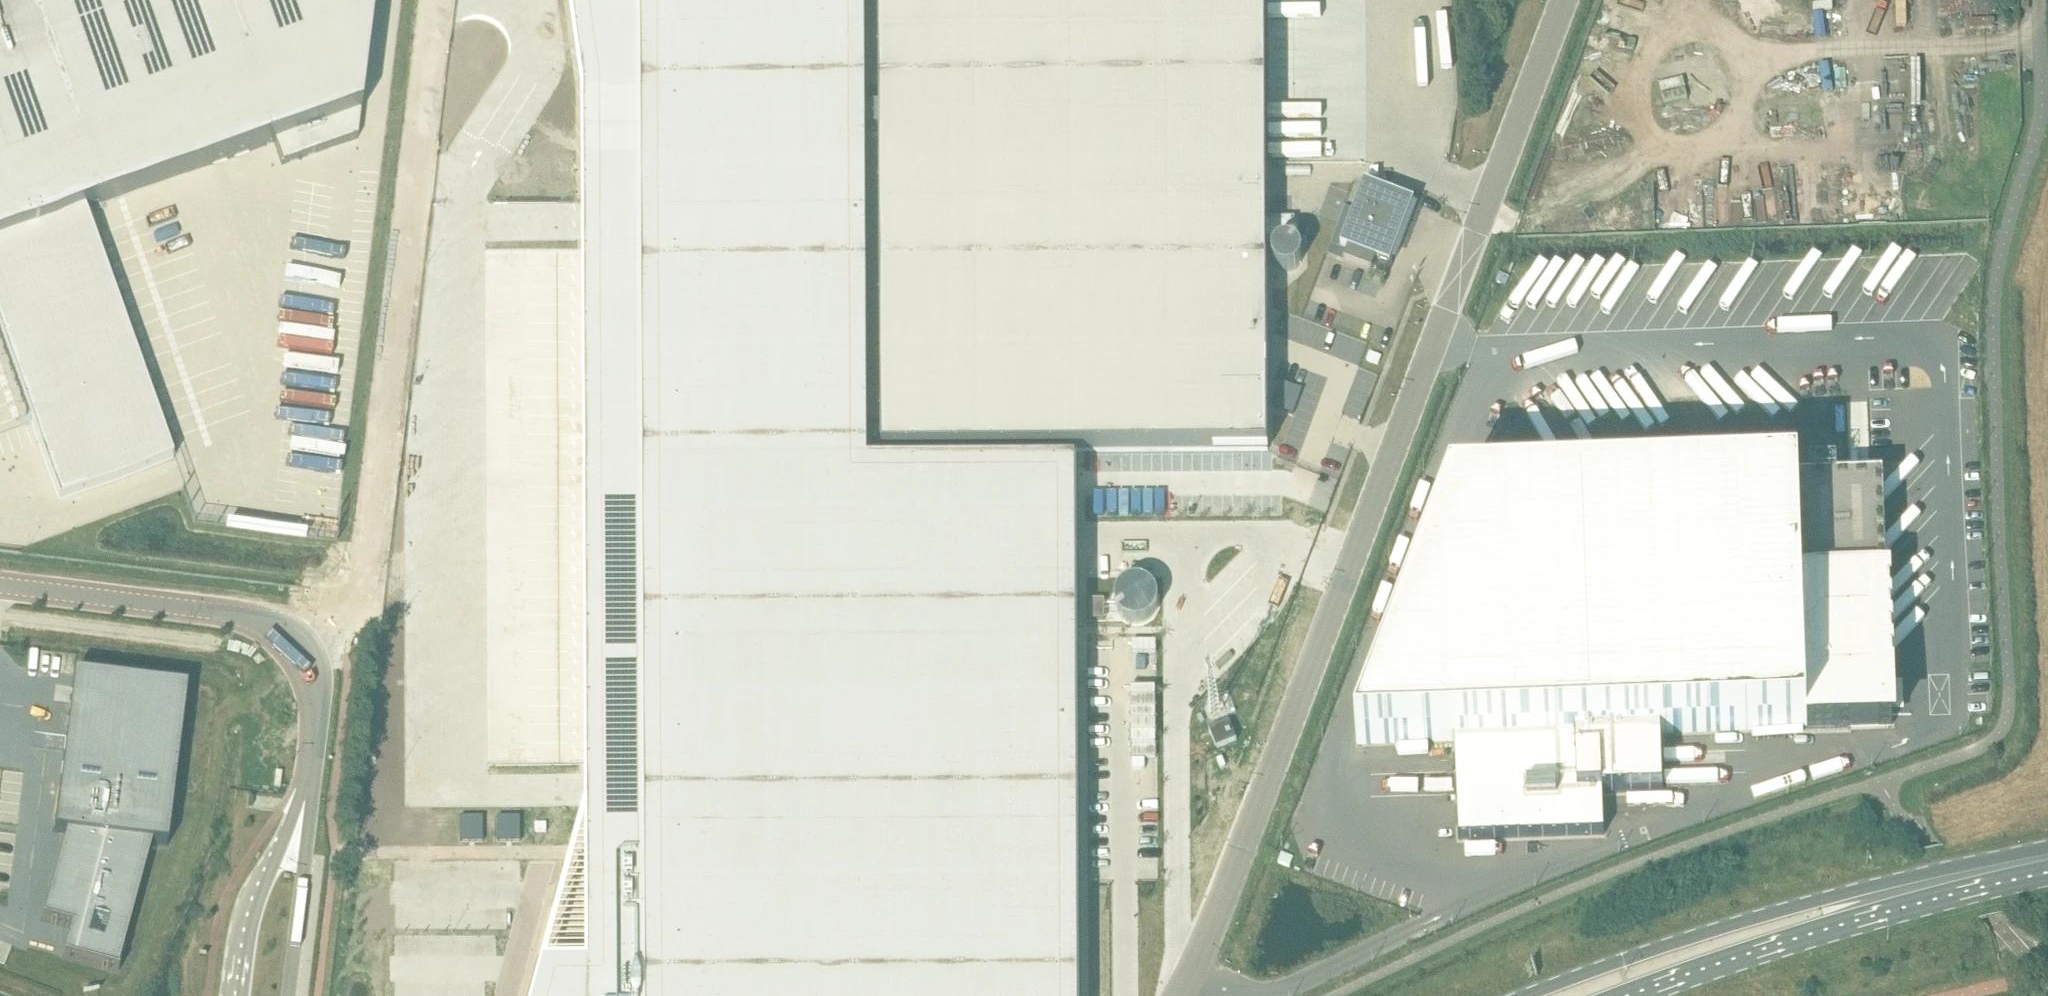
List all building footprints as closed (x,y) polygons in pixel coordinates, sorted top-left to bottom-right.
[(59,499),(174,458),(85,209),(275,142),(283,165),(359,137),(376,0),(0,0),(0,332),(59,499)] [(1077,465),(871,466),(869,108),(868,0),(572,0),(585,86),(589,912),(589,915),(591,917),(593,920),(596,922),(599,923),(600,960),(550,961),(540,995),(1080,995),(1077,465)] [(883,452),(1269,450),(1268,238),(1297,238),(1297,217),(1267,217),(1266,0),(880,0),(883,452)] [(1349,249),(1344,261),(1372,271),(1377,260),(1391,266),(1415,202),(1365,183),(1341,246),(1349,249)] [(1453,495),(1357,743),(1458,740),(1459,840),(1605,835),(1605,827),(1605,793),(1664,792),(1663,733),(1893,726),(1884,480),(1453,495)] [(1091,599),(1091,619),(1105,619),(1105,599),(1091,599)] [(43,917),(43,919),(74,927),(66,955),(65,955),(64,956),(119,971),(120,969),(118,969),(152,844),(168,846),(172,817),(172,812),(173,807),(174,800),(175,788),(187,689),(188,688),(74,674),(54,832),(67,834),(44,917),(43,917)] [(1229,721),(1209,730),(1210,730),(1211,735),(1217,748),(1237,740),(1229,721)]
